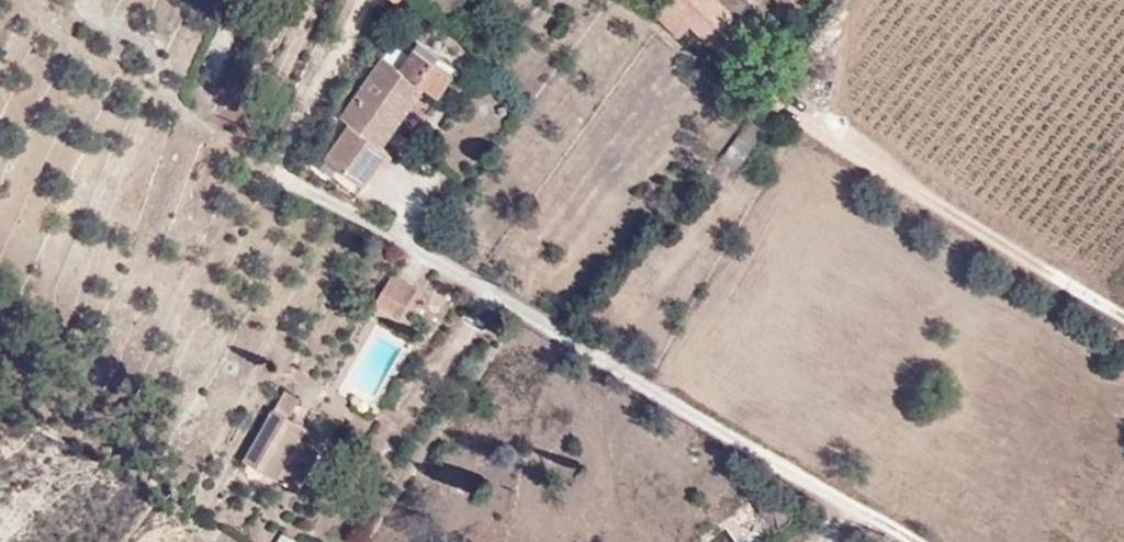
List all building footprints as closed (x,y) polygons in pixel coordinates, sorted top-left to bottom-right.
[(707,0),(671,0),(654,17),(679,40),(712,6),(707,0)] [(340,124),(348,130),(330,159),(351,172),(339,189),(360,201),(391,151),(383,145),(421,89),(439,98),(451,75),(416,55),(401,75),(380,63),(340,124)] [(414,288),(387,272),(368,305),(393,321),(414,288)] [(306,402),(290,391),(248,462),(301,495),(325,456),(307,445),(313,432),(294,421),(306,402)] [(722,530),(704,541),(730,541),(722,530)] [(297,541),(280,533),(276,541),(296,541),(297,541)]
